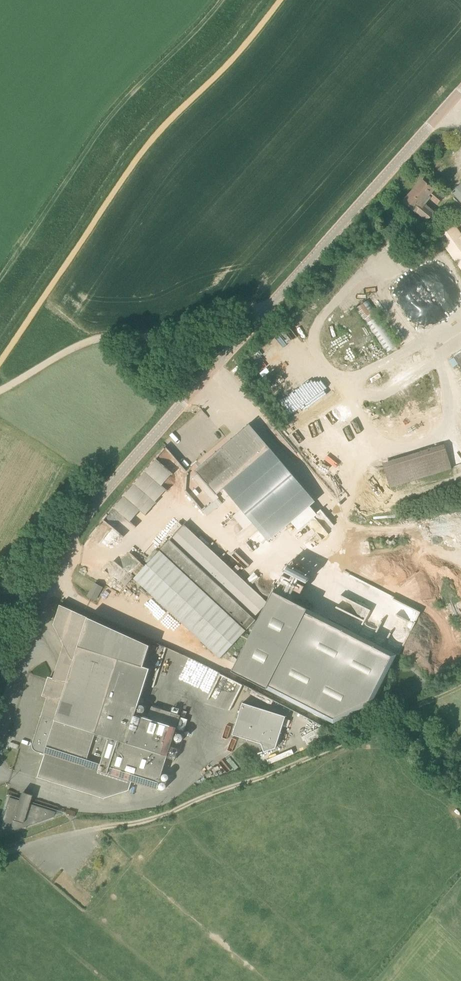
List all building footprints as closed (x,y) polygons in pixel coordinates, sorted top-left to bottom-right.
[(423,180),(413,191),(427,203),(432,198),(439,204),(444,198),(423,180)] [(452,193),(460,201),(460,185),(452,193)] [(413,191),(404,202),(428,222),(435,214),(425,206),(427,203),(413,191)] [(453,223),(437,235),(460,269),(460,234),(453,223)] [(357,307),(369,326),(376,322),(363,302),(357,307)] [(250,424),(249,425),(251,427),(245,432),(245,431),(197,471),(196,470),(195,471),(197,473),(198,474),(193,478),(214,502),(219,498),(217,495),(224,488),(242,509),(233,516),(245,530),(253,522),(269,541),(291,522),(299,530),(313,518),(306,509),(315,501),(271,449),(250,424)] [(390,487),(451,469),(444,444),(382,463),(390,487)] [(110,507),(127,521),(137,510),(143,514),(163,490),(159,486),(170,472),(152,457),(110,507)] [(101,531),(103,527),(98,524),(89,536),(97,541),(103,532),(101,531)] [(185,525),(135,578),(234,669),(233,671),(337,724),(372,705),(397,654),(273,591),(268,602),(185,525)] [(123,584),(132,573),(114,558),(105,569),(123,584)] [(102,587),(95,583),(88,596),(95,600),(102,587)] [(136,714),(150,668),(144,666),(150,645),(60,605),(54,624),(72,658),(75,659),(67,683),(51,678),(50,678),(48,679),(45,690),(45,692),(46,693),(49,694),(33,745),(33,746),(33,748),(34,749),(34,750),(35,750),(36,751),(37,751),(45,754),(38,777),(105,798),(129,790),(132,782),(157,790),(181,715),(162,709),(152,706),(149,718),(136,714)] [(219,673),(207,699),(230,711),(243,685),(219,673)] [(241,705),(231,736),(260,745),(263,754),(275,750),(285,718),(241,705)] [(9,797),(0,826),(0,835),(53,817),(55,812),(29,804),(32,795),(21,792),(19,800),(9,797)]
